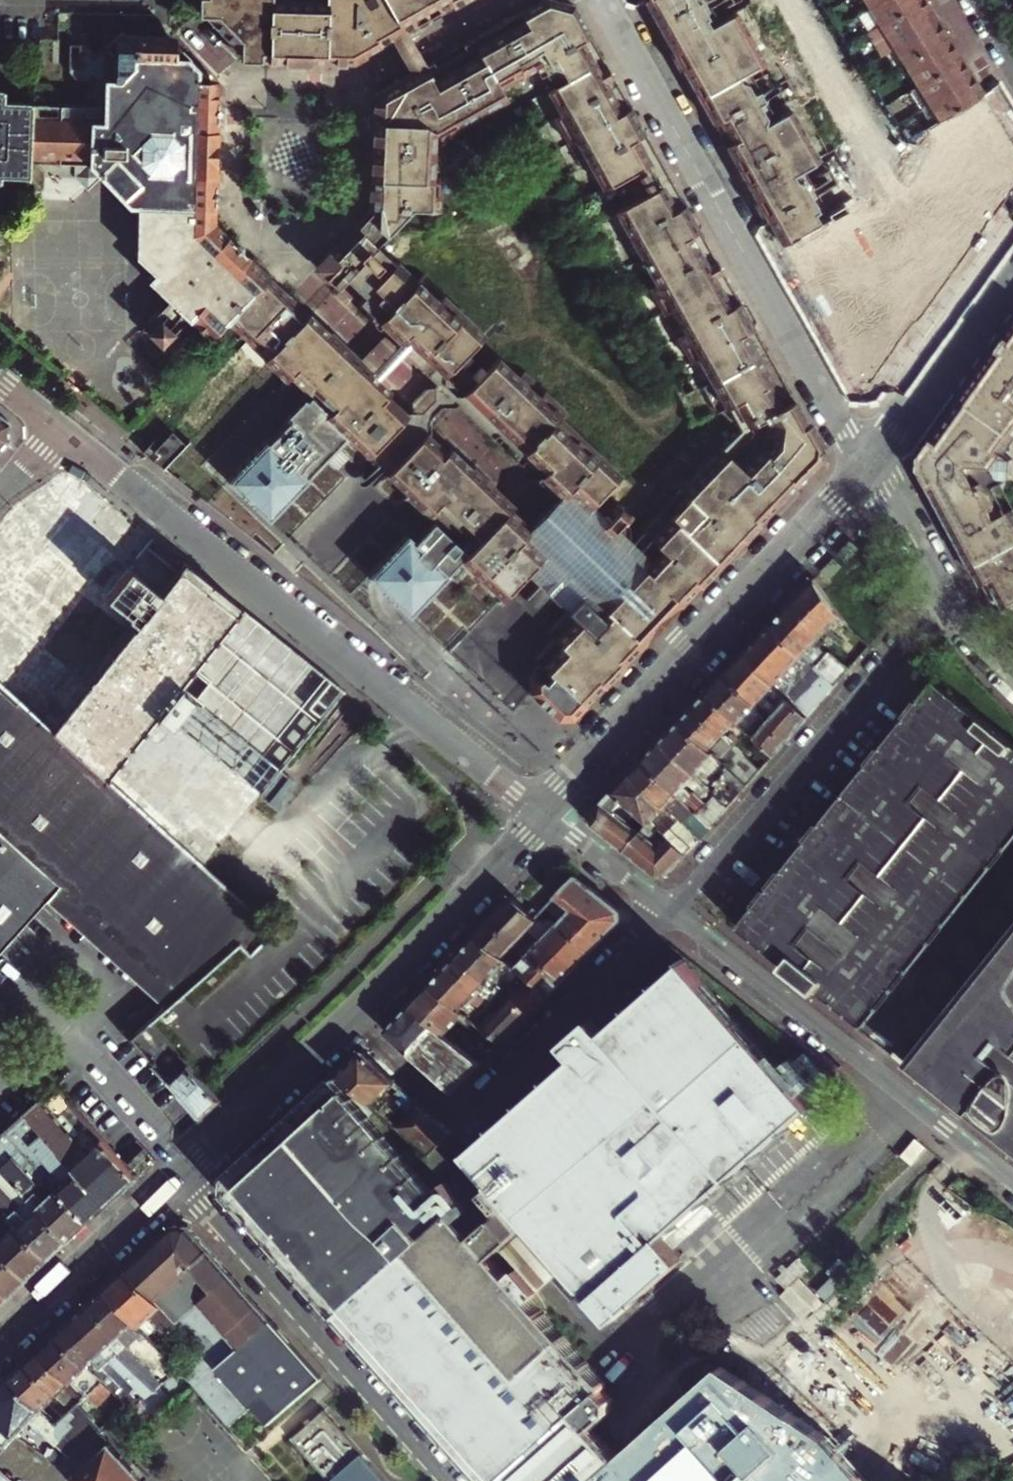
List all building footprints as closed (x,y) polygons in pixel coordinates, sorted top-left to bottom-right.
[(398,33),(457,0),(198,0),(198,8),(249,59),(348,61),(398,33)] [(434,179),(433,145),(512,101),(505,88),(539,71),(555,101),(593,77),(606,69),(572,6),(548,0),(540,0),(372,94),(370,140),(366,219),(314,275),(335,295),(362,267),(373,278),(381,270),(370,259),(411,216),(437,215),(434,179)] [(768,65),(737,9),(720,18),(716,10),(735,0),(645,0),(713,120),(759,94),(768,109),(787,98),(768,65)] [(873,11),(890,0),(865,0),(873,11)] [(883,29),(926,2),(924,0),(890,0),(873,11),(883,29)] [(883,58),(896,51),(940,24),(926,2),(883,29),(870,37),(883,58)] [(901,58),(910,72),(953,45),(940,24),(896,51),(901,58)] [(217,224),(218,173),(218,143),(218,88),(167,36),(102,33),(102,47),(94,55),(86,53),(87,79),(59,78),(59,92),(57,165),(86,166),(126,208),(135,209),(134,257),(151,276),(145,281),(156,293),(155,313),(145,322),(139,322),(139,331),(144,332),(157,345),(191,315),(209,335),(227,318),(247,300),(272,278),(217,224)] [(910,72),(919,88),(962,61),(953,45),(910,72)] [(923,111),(931,106),(974,79),(962,61),(919,88),(912,93),(923,111)] [(2,147),(30,148),(31,103),(32,90),(33,76),(4,75),(4,63),(0,63),(0,152),(1,152),(2,147)] [(557,120),(560,126),(617,89),(606,69),(593,77),(555,101),(563,117),(557,120)] [(32,90),(59,92),(59,78),(33,76),(32,90)] [(931,106),(941,123),(984,96),(974,79),(931,106)] [(640,174),(660,162),(632,111),(619,87),(617,89),(560,126),(586,170),(594,166),(607,191),(640,174)] [(30,148),(29,165),(57,165),(59,92),(32,90),(31,103),(30,148)] [(725,142),(768,118),(771,115),(768,109),(759,94),(713,120),(725,142)] [(928,131),(942,154),(998,119),(984,96),(941,123),(928,131)] [(651,195),(672,184),(660,162),(640,174),(651,195)] [(620,666),(794,483),(792,481),(814,458),(816,448),(672,184),(651,195),(619,214),(660,287),(653,291),(694,366),(701,363),(713,384),(708,388),(722,414),(718,451),(639,534),(650,544),(659,553),(639,574),(609,607),(585,633),(620,666)] [(437,392),(478,346),(459,327),(463,322),(422,281),(416,286),(395,266),(365,298),(373,306),(360,319),(437,392)] [(272,278),(247,300),(227,318),(249,338),(275,310),(282,305),(291,296),(272,278)] [(525,535),(485,497),(458,471),(443,456),(440,460),(420,441),(408,453),(390,435),(401,424),(381,404),(384,401),(282,305),(275,310),(249,338),(290,376),(283,382),(304,402),(227,483),(269,523),(345,443),(405,499),(396,509),(416,528),(397,549),(390,543),(350,585),(392,625),(438,577),(485,622),(536,567),(545,558),(523,538),(525,535)] [(1010,511),(996,485),(1012,476),(1012,460),(998,448),(1008,434),(1012,437),(1012,330),(926,451),(925,478),(997,605),(1009,614),(1012,612),(1012,510),(1010,511)] [(594,463),(598,459),(569,432),(558,422),(563,416),(521,377),(516,382),(496,363),(453,408),(555,504),(561,498),(581,518),(600,498),(614,483),(594,463)] [(10,436),(10,421),(0,414),(0,448),(10,436)] [(187,445),(166,427),(147,448),(145,451),(166,468),(187,445)] [(609,607),(639,574),(659,553),(650,544),(639,534),(600,498),(581,518),(545,558),(536,567),(551,582),(548,585),(561,596),(563,593),(575,605),(566,615),(585,633),(609,607)] [(50,730),(0,685),(0,948),(56,883),(92,915),(148,965),(178,993),(238,938),(261,917),(234,892),(207,868),(212,861),(256,806),(298,754),(318,728),(347,691),(333,680),(274,633),(218,589),(184,561),(177,570),(168,563),(148,547),(107,599),(141,629),(50,730)] [(829,629),(843,614),(817,578),(798,598),(829,629)] [(819,641),(829,629),(798,598),(786,610),(819,641)] [(831,652),(819,641),(786,610),(773,623),(812,663),(817,667),(831,652)] [(561,714),(575,714),(620,666),(585,633),(566,615),(550,631),(555,636),(538,654),(545,661),(532,674),(533,688),(561,714)] [(784,692),(812,663),(773,623),(745,653),(784,692)] [(817,667),(836,686),(852,667),(833,649),(831,652),(817,667)] [(772,705),(784,692),(745,653),(726,672),(767,711),(772,705)] [(784,692),(790,698),(817,667),(812,663),(784,692)] [(809,716),(836,686),(817,667),(790,698),(809,716)] [(760,718),(767,711),(726,672),(709,691),(743,725),(749,730),(760,718)] [(908,972),(955,912),(1007,847),(1012,839),(1012,742),(978,714),(946,688),(936,680),(884,744),(835,805),(806,842),(776,879),(749,913),(738,926),(765,947),(785,963),(781,967),(814,993),(817,989),(829,999),(865,1026),(908,972)] [(716,754),(743,725),(709,691),(680,721),(716,754)] [(772,705),(797,729),(809,716),(790,698),(784,692),(772,705)] [(786,742),(797,729),(772,705),(767,711),(760,718),(786,742)] [(774,755),(786,742),(760,718),(749,730),(774,755)] [(748,784),(716,754),(680,721),(662,740),(696,775),(717,795),(728,806),(748,784)] [(748,784),(774,755),(749,730),(743,725),(716,754),(748,784)] [(689,782),(696,775),(662,740),(644,760),(711,825),(728,806),(717,795),(710,803),(689,782)] [(711,825),(644,760),(631,773),(667,808),(700,838),(711,825)] [(653,823),(667,808),(631,773),(613,792),(649,826),(653,823)] [(710,803),(717,795),(696,775),(689,782),(710,803)] [(643,833),(649,826),(613,792),(595,811),(595,826),(626,851),(643,833)] [(700,838),(667,808),(653,823),(660,829),(669,837),(687,853),(700,838)] [(643,833),(650,839),(660,829),(653,823),(649,826),(643,833)] [(657,876),(666,875),(687,853),(669,837),(659,847),(650,839),(643,833),(626,851),(657,876)] [(591,951),(622,920),(621,910),(577,875),(558,896),(573,908),(568,914),(558,924),(591,951)] [(568,914),(573,908),(558,896),(553,902),(568,914)] [(551,993),(518,965),(511,960),(525,946),(538,932),(534,929),(540,920),(540,919),(539,918),(513,897),(457,957),(495,988),(509,1000),(529,1016),(551,993)] [(578,965),(591,951),(558,924),(552,918),(540,919),(540,920),(534,929),(538,932),(544,937),(578,965)] [(525,946),(531,951),(544,937),(538,932),(525,946)] [(910,1063),(1012,1146),(1012,933),(910,1063)] [(565,979),(578,965),(544,937),(531,951),(565,979)] [(511,960),(518,965),(531,951),(525,946),(511,960)] [(551,993),(565,979),(531,951),(518,965),(551,993)] [(482,1001),(495,988),(457,957),(444,970),(482,1001)] [(829,1438),(794,1414),(832,1364),(787,1324),(762,1356),(772,1365),(780,1371),(762,1393),(754,1388),(712,1359),(611,1449),(585,1419),(603,1402),(604,1392),(596,1382),(600,1378),(531,1298),(539,1290),(519,1266),(511,1273),(494,1253),(528,1220),(567,1265),(613,1317),(682,1258),(662,1235),(812,1105),(685,961),(605,1032),(593,1019),(570,1038),(564,1043),(576,1057),(470,1151),(496,1181),(491,1186),(506,1203),(475,1231),(455,1209),(471,1195),(450,1170),(453,1166),(437,1148),(430,1154),(414,1139),(398,1124),(376,1102),(344,1071),(227,1178),(226,1193),(481,1480),(867,1480),(829,1438)] [(468,1016),(482,1001),(444,970),(430,985),(465,1013),(468,1016)] [(465,1013),(430,985),(411,1005),(445,1034),(465,1013)] [(517,1028),(529,1016),(509,1000),(497,1013),(517,1028)] [(431,1072),(458,1045),(445,1034),(411,1005),(386,1031),(431,1072)] [(503,1043),(517,1028),(497,1013),(483,1027),(503,1043)] [(431,1072),(454,1092),(482,1064),(458,1045),(431,1072)] [(403,1094),(406,1090),(376,1063),(364,1052),(344,1071),(376,1102),(384,1094),(394,1103),(399,1098),(402,1101),(406,1097),(403,1094)] [(204,1118),(223,1101),(196,1072),(178,1089),(184,1096),(204,1118)] [(68,1102),(54,1088),(42,1100),(55,1114),(59,1110),(68,1102)] [(42,1100),(27,1115),(40,1129),(71,1163),(109,1205),(138,1179),(117,1156),(103,1141),(94,1149),(86,1156),(80,1150),(81,1144),(55,1114),(42,1100)] [(103,1141),(68,1102),(59,1110),(94,1149),(103,1141)] [(398,1124),(414,1139),(438,1118),(421,1103),(398,1124)] [(430,1154),(437,1148),(454,1133),(438,1118),(414,1139),(430,1154)] [(71,1163),(40,1129),(21,1147),(31,1158),(75,1206),(90,1223),(109,1205),(71,1163)] [(8,1174),(31,1200),(58,1228),(70,1241),(90,1223),(75,1206),(31,1158),(21,1147),(7,1133),(0,1139),(0,1166),(8,1174)] [(70,1241),(58,1228),(31,1200),(25,1206),(0,1178),(0,1204),(51,1259),(70,1241)] [(30,1278),(51,1259),(0,1204),(0,1246),(30,1278)] [(567,1265),(528,1220),(494,1253),(511,1273),(519,1266),(539,1290),(567,1265)] [(208,1297),(232,1275),(203,1242),(189,1227),(175,1226),(157,1243),(199,1288),(208,1297)] [(185,1301),(199,1288),(157,1243),(143,1256),(185,1301)] [(0,1246),(0,1286),(10,1297),(30,1278),(0,1246)] [(170,1314),(185,1301),(143,1256),(129,1269),(170,1314)] [(202,1349),(170,1314),(129,1269),(107,1289),(140,1325),(150,1316),(169,1338),(160,1347),(180,1369),(202,1349)] [(200,1304),(213,1318),(246,1290),(232,1275),(208,1297),(200,1304)] [(10,1297),(0,1286),(0,1306),(10,1297)] [(107,1289),(90,1305),(120,1338),(121,1338),(128,1331),(137,1341),(154,1359),(147,1366),(164,1385),(180,1369),(160,1347),(140,1325),(107,1289)] [(210,1347),(218,1339),(226,1333),(258,1304),(246,1290),(213,1318),(220,1326),(213,1332),(206,1325),(197,1332),(207,1344),(210,1347)] [(206,1325),(213,1318),(200,1304),(193,1310),(206,1325)] [(241,1350),(274,1322),(258,1304),(226,1333),(241,1350)] [(110,1347),(120,1338),(90,1305),(72,1321),(146,1401),(154,1394),(110,1347)] [(197,1332),(206,1325),(193,1310),(184,1317),(197,1332)] [(160,1347),(169,1338),(150,1316),(140,1325),(160,1347)] [(146,1401),(72,1321),(54,1337),(104,1390),(112,1397),(130,1413),(132,1414),(146,1401)] [(210,1347),(207,1344),(202,1349),(180,1369),(193,1383),(228,1424),(251,1404),(268,1423),(307,1389),(322,1376),(274,1322),(241,1350),(234,1357),(225,1364),(210,1347)] [(130,1348),(137,1341),(128,1331),(121,1338),(130,1348)] [(88,1405),(104,1390),(54,1337),(39,1352),(88,1405)] [(164,1385),(147,1366),(130,1348),(121,1338),(120,1338),(110,1347),(154,1394),(164,1385)] [(225,1364),(234,1357),(218,1339),(210,1347),(225,1364)] [(75,1417),(88,1405),(39,1352),(25,1364),(74,1418),(75,1417)] [(58,1432),(74,1418),(25,1364),(9,1379),(58,1432)] [(754,1388),(762,1393),(780,1371),(772,1365),(754,1388)] [(58,1432),(9,1379),(0,1388),(0,1411),(23,1431),(32,1423),(57,1449),(75,1432),(71,1427),(78,1420),(75,1417),(74,1418),(58,1432)] [(88,1405),(97,1413),(112,1397),(104,1390),(88,1405)] [(291,1436),(302,1449),(334,1420),(323,1408),(291,1436)] [(23,1431),(0,1411),(0,1423),(16,1437),(23,1431)] [(302,1449),(314,1463),(347,1434),(334,1420),(302,1449)] [(4,1448),(16,1437),(0,1423),(0,1444),(4,1448)] [(314,1463),(327,1478),(359,1448),(347,1434),(314,1463)] [(100,1437),(58,1470),(69,1480),(142,1480),(100,1437)] [(373,1464),(359,1448),(327,1478),(329,1480),(328,1480),(353,1480),(373,1464)] [(386,1478),(373,1464),(353,1480),(383,1480),(386,1478)] [(0,1467),(0,1480),(16,1480),(0,1467)]
